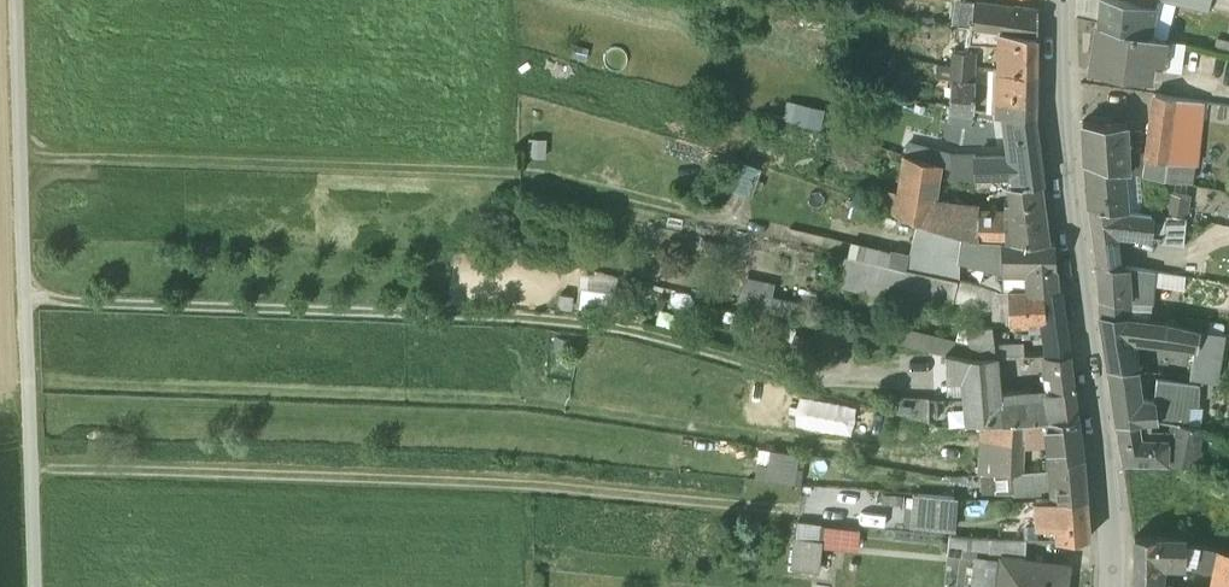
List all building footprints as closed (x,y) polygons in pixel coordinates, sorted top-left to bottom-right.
[(958,5),(974,7),(992,10),(1016,13),(1017,8),(1029,10),(1030,3),(1010,0),(960,0),(958,5)] [(1096,23),(1118,28),(1121,28),(1147,35),(1155,5),(1136,0),(1100,0),(1096,23)] [(1147,35),(1167,38),(1175,4),(1161,0),(1156,0),(1155,5),(1147,35)] [(1175,4),(1208,10),(1211,0),(1161,0),(1175,4)] [(974,7),(958,5),(956,24),(971,26),(974,7)] [(974,7),(971,26),(990,29),(992,10),(974,7)] [(1029,10),(1017,8),(1016,13),(992,10),(990,29),(998,30),(1036,36),(1038,11),(1029,10)] [(1118,28),(1096,23),(1091,70),(1150,79),(1153,57),(1163,59),(1166,39),(1147,35),(1121,28),(1118,28)] [(971,26),(956,24),(954,51),(969,52),(969,45),(971,26)] [(971,26),(969,45),(998,49),(998,30),(990,29),(971,26)] [(1036,36),(998,30),(998,49),(997,70),(1000,70),(1037,75),(1036,36)] [(969,52),(954,51),(953,65),(971,66),(972,53),(969,52)] [(950,107),(953,65),(938,64),(936,102),(950,107)] [(973,111),(974,85),(969,85),(971,66),(953,65),(950,107),(973,111)] [(1037,75),(1000,70),(999,88),(998,113),(1002,114),(1034,116),(1037,91),(1037,75)] [(999,88),(974,85),(973,111),(998,113),(999,88)] [(1175,96),(1155,92),(1146,152),(1145,158),(1147,158),(1168,160),(1174,112),(1173,112),(1175,96)] [(1202,100),(1175,96),(1173,112),(1174,112),(1201,116),(1202,100)] [(788,100),(784,119),(816,125),(820,107),(788,100)] [(1174,112),(1168,160),(1147,158),(1143,173),(1165,177),(1193,183),(1201,116),(1174,112)] [(1034,116),(1002,114),(1008,156),(976,157),(976,176),(1019,177),(1020,183),(1040,182),(1043,182),(1034,116)] [(1126,123),(1083,122),(1085,161),(1123,169),(1128,170),(1127,150),(1126,123)] [(950,166),(951,154),(939,149),(933,161),(939,163),(950,166)] [(1146,152),(1127,150),(1128,170),(1143,173),(1147,158),(1145,158),(1146,152)] [(934,200),(939,163),(933,161),(906,154),(900,196),(897,214),(917,222),(929,226),(930,225),(934,200)] [(976,176),(976,157),(976,155),(951,154),(950,166),(950,176),(976,176)] [(735,187),(750,191),(757,164),(740,160),(736,175),(738,175),(735,187)] [(1085,161),(1084,161),(1088,205),(1125,209),(1123,169),(1085,161)] [(1020,183),(1010,183),(1010,201),(1005,201),(1004,213),(978,212),(977,238),(977,239),(1002,240),(1026,241),(1027,241),(1047,241),(1040,182),(1020,183)] [(1190,194),(1169,191),(1166,214),(1170,214),(1187,215),(1190,194)] [(881,208),(897,214),(900,196),(883,193),(881,208)] [(964,203),(934,200),(930,225),(935,227),(964,234),(977,238),(978,212),(964,203)] [(1125,209),(1088,205),(1096,261),(1097,261),(1119,265),(1115,229),(1141,233),(1143,211),(1125,209)] [(1166,214),(1143,211),(1141,233),(1167,236),(1168,233),(1170,214),(1166,214)] [(1187,215),(1170,214),(1168,233),(1190,236),(1193,216),(1187,215)] [(908,269),(935,275),(936,266),(930,265),(935,227),(930,225),(929,226),(917,222),(908,269)] [(957,281),(960,257),(964,234),(935,227),(930,265),(936,266),(935,275),(957,281)] [(977,238),(964,234),(960,257),(1002,267),(1002,240),(977,239),(977,238)] [(1027,241),(1026,241),(1002,240),(1002,267),(1029,268),(1030,289),(1058,288),(1055,244),(1051,244),(1051,241),(1027,241)] [(843,244),(841,290),(905,293),(907,246),(843,244)] [(1119,265),(1097,261),(1100,313),(1129,316),(1128,299),(1126,278),(1125,266),(1119,265)] [(1176,274),(1125,266),(1126,278),(1128,299),(1156,302),(1157,284),(1175,285),(1176,274)] [(1029,268),(1002,267),(1003,290),(1025,290),(1030,289),(1029,268)] [(738,302),(771,303),(772,278),(739,277),(738,302)] [(1030,289),(1025,290),(1025,320),(1048,319),(1049,354),(1070,351),(1062,288),(1058,288),(1030,289)] [(1025,290),(1003,290),(995,291),(997,316),(991,316),(992,326),(1025,324),(1025,320),(1025,290)] [(1129,316),(1100,313),(1103,335),(1105,350),(1131,353),(1128,338),(1163,342),(1166,322),(1157,320),(1157,319),(1129,316)] [(1198,329),(1166,322),(1163,342),(1195,346),(1198,329)] [(992,326),(968,327),(970,338),(972,358),(997,357),(992,326)] [(1223,334),(1198,329),(1195,346),(1190,377),(1205,380),(1215,382),(1223,334)] [(972,358),(970,338),(952,340),(953,354),(972,358)] [(973,377),(972,358),(953,354),(932,349),(934,380),(963,378),(973,377)] [(1131,353),(1105,350),(1107,367),(1133,369),(1131,353)] [(1070,351),(1049,354),(1053,388),(1047,388),(1048,396),(1050,417),(1055,417),(1078,415),(1070,351)] [(999,375),(997,357),(972,358),(973,377),(998,375),(999,375)] [(1133,369),(1107,367),(1110,382),(1138,382),(1142,382),(1143,370),(1133,369)] [(1184,376),(1163,372),(1161,385),(1183,388),(1183,386),(1184,376)] [(965,405),(966,423),(980,422),(1001,421),(1003,421),(1001,400),(998,375),(973,377),(963,378),(964,393),(965,405)] [(1190,377),(1189,377),(1184,376),(1183,386),(1204,389),(1205,380),(1190,377)] [(1138,382),(1110,382),(1116,423),(1136,421),(1158,420),(1158,419),(1154,398),(1136,397),(1138,382)] [(1183,388),(1161,385),(1159,400),(1169,402),(1181,404),(1183,388)] [(1204,389),(1183,386),(1183,388),(1181,404),(1180,423),(1199,426),(1202,426),(1204,389)] [(944,407),(965,405),(964,393),(903,394),(903,415),(938,424),(945,424),(944,407)] [(1048,396),(1038,397),(1040,418),(1050,417),(1048,396)] [(1038,397),(1001,400),(1003,421),(1024,420),(1025,419),(1040,418),(1038,397)] [(1181,404),(1169,402),(1166,420),(1174,421),(1175,422),(1180,423),(1181,404)] [(944,407),(945,424),(966,423),(965,405),(944,407)] [(1078,415),(1055,417),(1050,417),(1040,418),(1025,419),(1028,440),(1049,439),(1051,457),(1083,454),(1078,415)] [(1003,421),(1001,421),(1001,474),(1013,473),(1024,473),(1024,420),(1003,421)] [(1001,421),(980,422),(978,475),(981,475),(1001,474),(1001,421)] [(1140,438),(1136,421),(1117,423),(1120,439),(1121,460),(1165,461),(1166,438),(1140,438)] [(1175,422),(1171,438),(1170,444),(1196,448),(1199,426),(1180,423),(1175,422)] [(1195,455),(1196,448),(1170,444),(1168,461),(1168,462),(1193,466),(1194,460),(1200,461),(1201,456),(1195,455)] [(759,448),(756,476),(801,481),(804,453),(759,448)] [(1083,454),(1051,457),(1052,472),(1052,498),(1087,496),(1083,454)] [(1036,500),(1052,498),(1052,472),(1024,473),(1013,473),(1014,493),(1014,496),(1036,496),(1036,500)] [(1001,474),(981,475),(982,494),(1014,493),(1013,473),(1001,474)] [(958,499),(914,496),(911,527),(955,530),(958,499)] [(1087,496),(1052,498),(1055,524),(1056,538),(1090,535),(1087,496)] [(1052,498),(1036,500),(1039,526),(1055,524),(1052,498)] [(797,523),(794,568),(815,570),(814,578),(819,579),(821,548),(857,551),(859,528),(797,523)] [(1186,536),(1134,536),(1134,568),(1133,583),(1156,585),(1163,586),(1164,567),(1186,567),(1186,543),(1186,536)] [(1001,560),(989,559),(991,538),(951,538),(951,557),(976,559),(973,586),(998,586),(1001,560)] [(1027,539),(991,538),(989,559),(1001,560),(1002,554),(1025,557),(1027,539)] [(1186,543),(1186,567),(1212,572),(1216,548),(1186,543)] [(1216,548),(1212,572),(1209,586),(1228,586),(1228,551),(1216,548)] [(1002,554),(1001,560),(998,586),(1066,586),(1068,566),(1025,561),(1025,557),(1002,554)]
